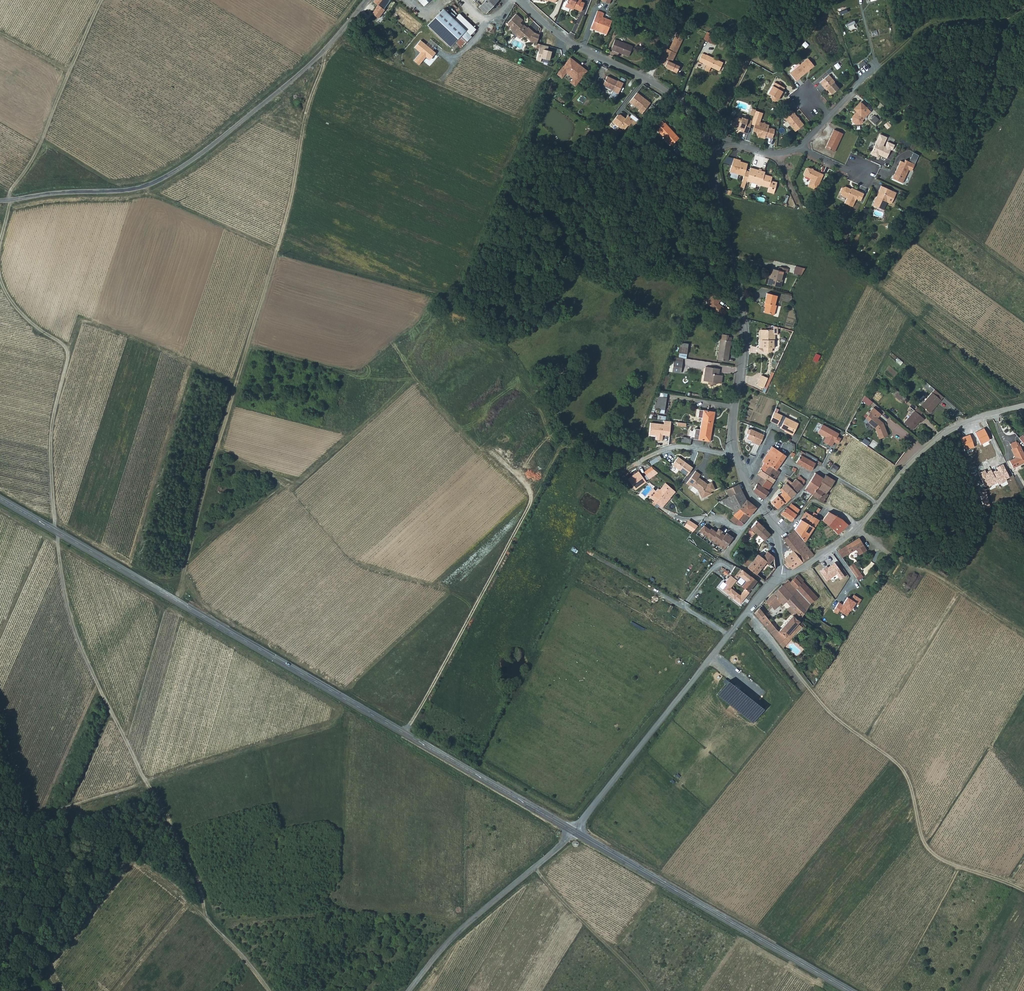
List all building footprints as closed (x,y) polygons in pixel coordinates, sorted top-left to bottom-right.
[(374,2),(378,5),(372,14),(378,18),(385,9),(384,9),(391,0),(375,0),(374,2)] [(485,1),(480,6),(486,13),(498,0),(485,0),(485,1)] [(566,4),(571,6),(581,10),(585,2),(581,0),(567,0),(566,4)] [(465,29),(454,20),(441,8),(425,25),(448,47),(465,29)] [(597,11),(595,15),(611,21),(602,17),(604,13),(597,11)] [(471,35),(476,29),(460,14),(454,20),(465,29),(471,35)] [(539,34),(534,33),(528,27),(527,28),(521,22),(523,20),(516,14),(507,24),(510,27),(510,28),(513,31),(512,32),(520,39),(523,35),(531,42),(537,43),(539,34)] [(606,34),(611,21),(595,15),(591,25),(601,30),(600,31),(606,34)] [(677,32),(675,37),(682,40),(684,36),(677,32)] [(707,32),(703,40),(711,44),(715,36),(707,32)] [(682,40),(675,37),(672,43),(680,46),(682,40)] [(436,53),(420,40),(414,48),(420,53),(413,61),(419,66),(426,58),(430,60),(436,53)] [(632,46),(615,40),(611,49),(629,56),(632,46)] [(672,62),(680,46),(672,43),(669,48),(667,47),(661,59),(666,65),(673,69),(673,70),(677,72),(681,65),(672,62)] [(548,46),(540,44),(539,49),(536,60),(541,62),(542,59),(550,61),(552,52),(547,51),(548,46)] [(706,55),(702,54),(699,61),(703,63),(705,65),(703,69),(708,71),(710,67),(720,71),(724,62),(707,55),(706,55)] [(570,58),(557,75),(561,78),(566,73),(573,78),(578,82),(586,71),(570,58)] [(789,73),(796,81),(800,78),(814,66),(808,58),(789,73)] [(839,88),(828,75),(819,82),(825,89),(825,88),(831,94),(839,88)] [(614,90),(614,91),(619,94),(625,82),(620,80),(619,81),(609,76),(607,79),(604,85),(614,90)] [(578,82),(573,78),(570,83),(574,86),(578,82)] [(782,91),(784,88),(774,82),(768,93),(772,96),(771,97),(772,100),(774,101),(777,101),(780,95),(781,96),(783,92),(782,91)] [(650,103),(637,93),(629,102),(639,110),(638,111),(642,114),(650,103)] [(870,111),(860,102),(854,109),(857,112),(852,117),(852,121),(856,124),(860,124),(863,121),(862,120),(870,111)] [(792,110),(783,117),(795,132),(803,125),(794,114),(795,113),(792,110)] [(754,124),(752,130),(756,132),(758,137),(759,136),(764,138),(765,136),(772,138),(774,133),(774,130),(768,128),(768,125),(765,124),(764,122),(760,122),(763,113),(755,111),(753,116),(751,123),(754,124)] [(634,120),(628,116),(626,119),(620,115),(618,115),(613,122),(624,131),(628,125),(629,126),(634,120)] [(751,123),(752,121),(741,117),(741,119),(737,117),(735,118),(734,122),(733,121),(731,127),(738,129),(738,128),(741,129),(740,131),(747,134),(751,123)] [(663,127),(660,130),(674,145),(682,138),(668,122),(667,123),(664,120),(660,124),(663,127)] [(834,129),(825,148),(834,152),(843,133),(834,129)] [(636,145),(645,136),(639,130),(630,140),(636,145)] [(880,134),(871,154),(877,157),(879,155),(886,158),(891,149),(894,150),(896,145),(887,141),(885,146),(883,146),(887,137),(880,134)] [(733,158),(729,172),(744,176),(745,170),(747,164),(740,161),(738,162),(737,162),(738,159),(733,158)] [(892,179),(902,183),(908,170),(911,171),(914,164),(905,160),(904,162),(900,161),(892,179)] [(765,172),(750,167),(749,171),(746,181),(769,188),(771,181),(772,177),(764,174),(765,172)] [(802,174),(803,175),(811,179),(807,186),(816,190),(823,174),(807,167),(805,167),(802,174)] [(749,171),(745,170),(744,176),(740,187),(744,188),(746,181),(749,171)] [(776,182),(771,181),(769,188),(767,192),(773,194),(776,182)] [(841,188),(840,192),(841,195),(847,198),(844,203),(852,207),(856,199),(860,201),(864,194),(854,189),(853,190),(845,186),(841,188)] [(872,205),(883,210),(887,202),(891,204),(896,193),(881,186),(879,191),(880,192),(877,197),(877,196),(872,205)] [(793,275),(801,277),(805,270),(795,267),(793,275)] [(768,286),(776,288),(779,289),(782,278),(783,278),(785,273),(788,274),(789,270),(786,269),(784,273),(779,272),(772,270),(770,278),(768,286)] [(708,294),(704,300),(705,304),(713,309),(712,310),(721,318),(727,308),(708,294)] [(776,307),(775,306),(777,297),(772,296),(767,295),(765,304),(766,305),(766,306),(766,308),(764,314),(774,316),(775,312),(776,307)] [(774,331),(762,331),(762,349),(764,349),(767,349),(772,349),(774,349),(774,336),(774,331)] [(728,340),(728,336),(728,334),(722,333),(718,360),(729,361),(731,342),(731,340),(728,340)] [(683,362),(674,361),(673,372),(681,373),(683,362)] [(720,369),(706,367),(704,381),(709,382),(716,383),(722,384),(723,375),(719,375),(720,369)] [(763,389),(766,382),(759,380),(756,387),(763,389)] [(931,391),(940,398),(942,396),(933,388),(931,391)] [(905,397),(898,391),(894,396),(902,401),(905,397)] [(930,411),(940,398),(931,391),(923,401),(921,404),(921,405),(930,411)] [(868,405),(871,401),(864,396),(861,400),(868,405)] [(877,419),(881,421),(878,419),(881,415),(873,408),(870,412),(870,413),(870,414),(871,415),(877,419)] [(925,417),(915,409),(905,421),(913,428),(921,419),(923,420),(925,417)] [(699,418),(703,419),(702,426),(712,428),(713,418),(714,418),(715,413),(700,411),(699,418)] [(798,422),(773,411),(769,422),(780,427),(779,429),(784,431),(784,432),(792,436),(798,422)] [(868,423),(872,426),(877,419),(871,415),(867,420),(869,421),(868,423)] [(646,432),(652,421),(648,419),(643,431),(646,432)] [(877,429),(878,432),(884,423),(882,424),(880,423),(881,421),(877,419),(872,426),(877,429)] [(885,423),(884,423),(878,432),(881,439),(890,435),(885,423)] [(832,442),(836,444),(840,438),(836,436),(837,432),(820,424),(815,433),(824,437),(821,442),(830,446),(832,442)] [(712,428),(702,426),(701,431),(696,431),(695,440),(711,442),(712,437),(710,437),(712,428)] [(763,434),(749,429),(745,439),(758,445),(763,434)] [(1010,443),(1012,448),(1018,446),(1016,440),(1010,443)] [(1010,460),(1013,467),(1023,462),(1023,453),(1020,445),(1018,446),(1012,448),(1011,449),(1013,454),(1015,453),(1016,457),(1010,460)] [(787,456),(773,447),(768,454),(782,464),(787,456)] [(797,463),(812,471),(816,463),(805,457),(806,454),(802,451),(801,453),(802,453),(797,463)] [(765,463),(761,469),(769,475),(774,467),(778,470),(782,464),(768,454),(763,461),(763,462),(765,463)] [(657,456),(647,461),(649,465),(659,460),(657,456)] [(679,458),(673,466),(687,476),(693,468),(679,458)] [(831,468),(836,472),(839,467),(834,463),(831,468)] [(777,479),(781,472),(778,470),(774,467),(769,475),(777,479)] [(774,484),(777,479),(769,475),(761,469),(758,474),(762,476),(774,484)] [(637,471),(626,478),(634,491),(644,482),(637,471)] [(694,471),(686,482),(697,490),(700,498),(710,494),(709,492),(714,490),(710,482),(706,484),(697,477),(699,474),(694,471)] [(816,472),(805,489),(814,494),(824,477),(817,472),(816,472)] [(824,477),(814,494),(826,502),(827,502),(830,497),(828,495),(829,494),(827,492),(835,479),(827,474),(824,477)] [(774,484),(762,476),(758,483),(755,490),(756,493),(765,499),(770,491),(769,491),(774,484)] [(801,476),(798,479),(804,485),(806,481),(801,476)] [(803,487),(804,485),(798,479),(797,479),(793,483),(790,486),(797,493),(803,487)] [(797,493),(790,486),(793,483),(790,480),(782,488),(792,498),(797,493)] [(653,500),(657,504),(660,501),(664,504),(667,500),(669,497),(670,498),(676,492),(665,484),(660,491),(659,490),(655,495),(656,496),(653,500)] [(737,512),(735,516),(745,524),(748,520),(757,508),(747,500),(740,484),(727,490),(729,497),(720,502),(737,512)] [(787,504),(792,498),(782,488),(777,494),(779,496),(772,502),(779,510),(786,503),(787,504)] [(793,504),(790,509),(798,514),(801,510),(793,504)] [(798,514),(790,509),(788,507),(782,514),(792,522),(798,514)] [(802,519),(815,526),(819,519),(806,511),(802,519)] [(823,519),(833,528),(843,519),(830,511),(823,519)] [(743,527),(745,524),(735,516),(731,521),(736,524),(743,527)] [(806,542),(815,526),(802,519),(799,523),(795,529),(806,542)] [(849,525),(843,519),(833,528),(839,534),(849,525)] [(755,540),(765,529),(758,522),(752,529),(758,535),(755,539),(755,540)] [(721,535),(717,533),(712,529),(711,531),(704,527),(700,532),(725,550),(734,538),(728,533),(726,536),(722,533),(721,535)] [(761,545),(771,534),(765,529),(755,540),(761,545)] [(794,551),(785,559),(787,562),(791,566),(794,569),(816,555),(804,541),(796,531),(784,539),(794,551)] [(863,544),(859,538),(841,548),(845,554),(856,548),(858,551),(866,547),(864,544),(863,544)] [(837,551),(842,557),(845,554),(841,548),(837,551)] [(766,581),(776,569),(776,556),(769,551),(763,557),(767,561),(757,574),(766,581)] [(767,561),(763,557),(759,554),(753,561),(748,567),(757,574),(767,561)] [(747,557),(742,563),(748,567),(753,561),(747,557)] [(856,565),(851,569),(856,576),(861,572),(856,565)] [(736,575),(740,570),(734,566),(728,575),(729,576),(735,580),(738,577),(736,575)] [(740,570),(736,575),(738,577),(744,581),(740,587),(743,589),(747,592),(755,581),(740,570)] [(804,581),(805,580),(800,575),(799,574),(791,582),(812,603),(818,597),(804,581)] [(735,580),(729,576),(723,583),(725,585),(721,590),(740,604),(749,593),(747,592),(743,589),(739,595),(730,588),(735,580)] [(808,610),(812,603),(791,582),(789,580),(783,585),(793,596),(808,610)] [(793,596),(783,585),(782,586),(778,590),(775,592),(779,597),(777,598),(782,603),(784,605),(787,602),(793,596)] [(769,605),(771,603),(777,598),(779,597),(775,592),(766,600),(769,605)] [(807,611),(808,610),(793,596),(787,602),(791,606),(796,611),(793,614),(801,620),(807,611)] [(777,598),(771,603),(775,608),(782,603),(777,598)] [(758,608),(753,614),(782,648),(788,642),(784,638),(801,620),(793,614),(776,630),(758,608)]
